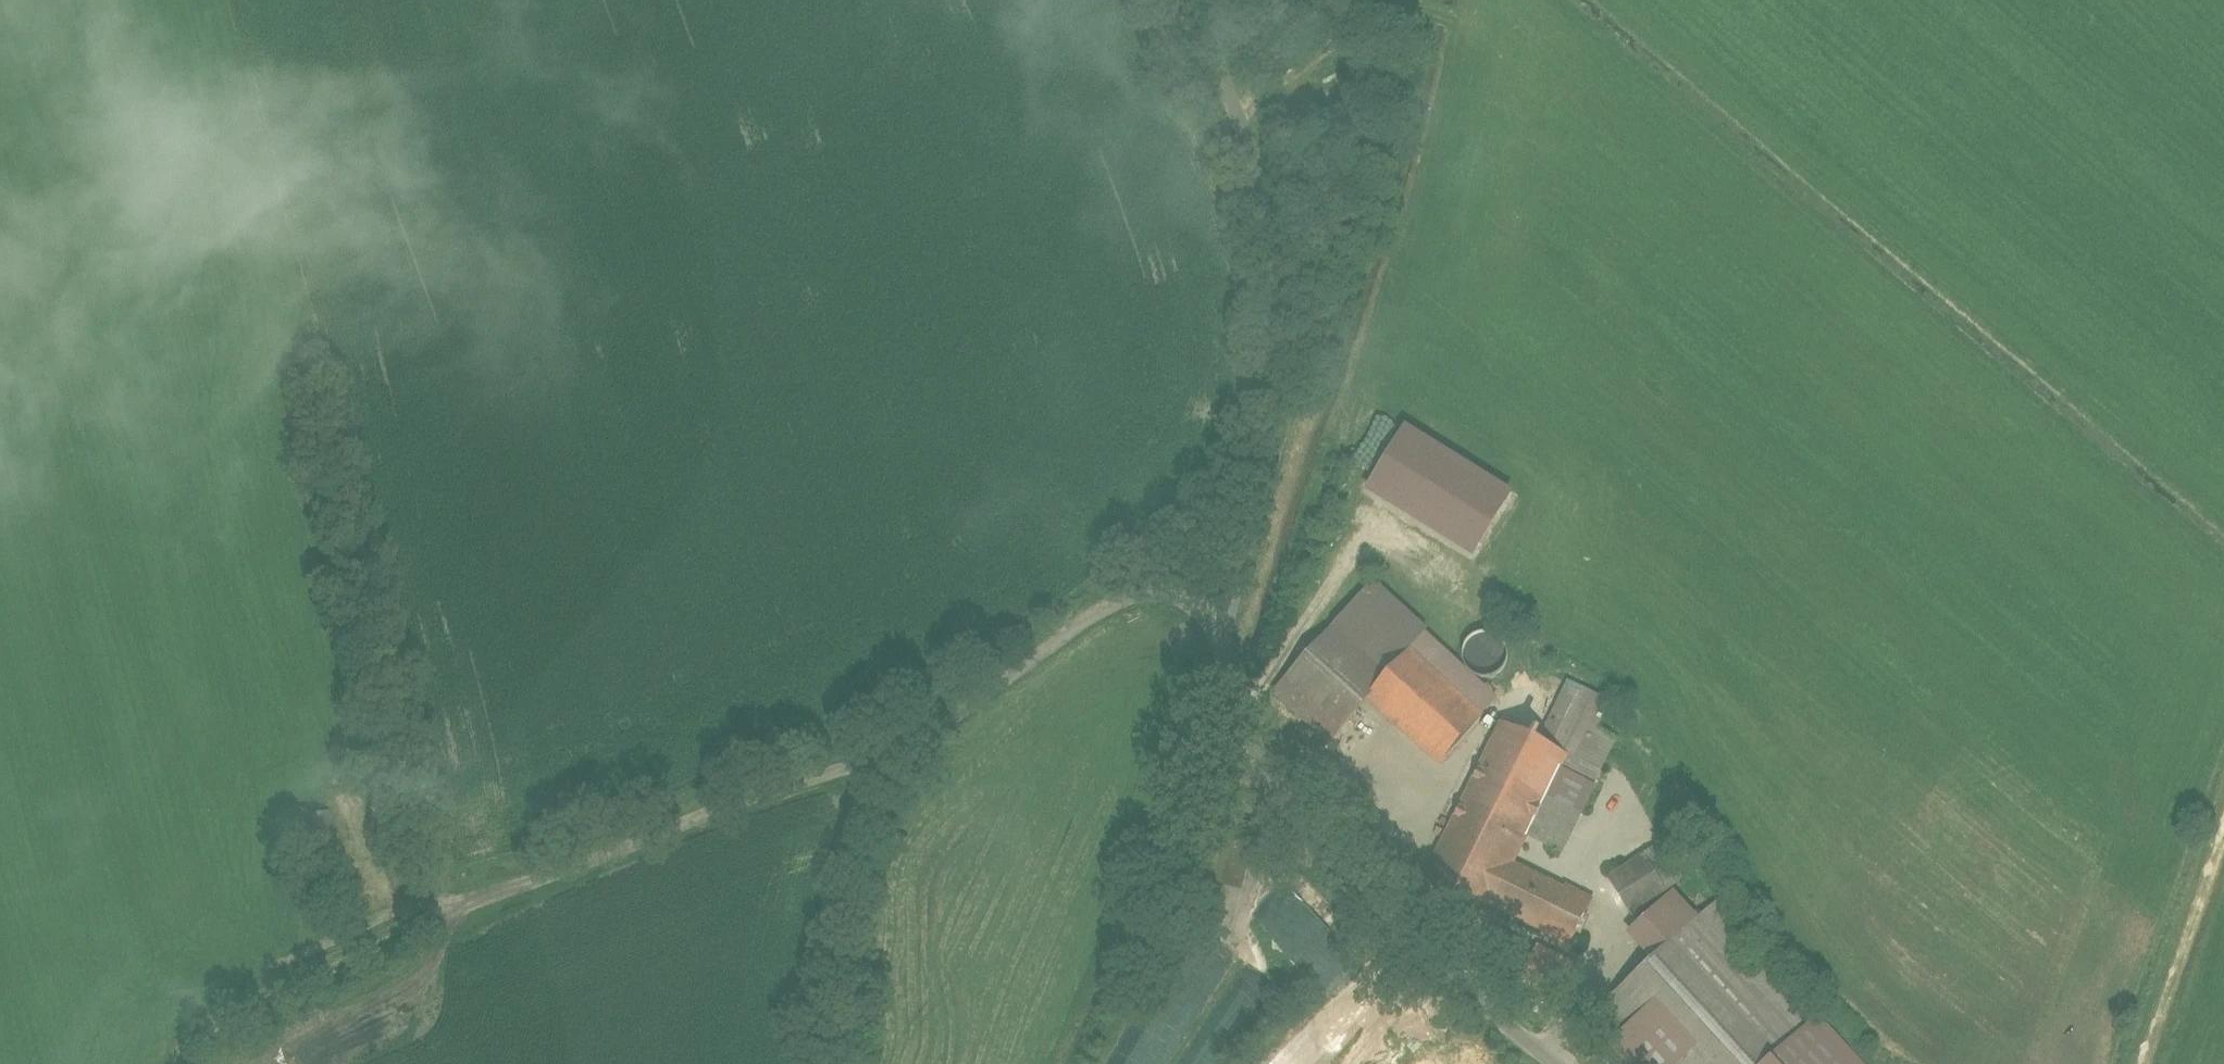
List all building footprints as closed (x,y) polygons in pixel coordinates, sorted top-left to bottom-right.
[(1505,500),(1409,443),(1379,493),(1476,549),(1505,500)] [(1489,693),(1369,596),(1291,692),(1333,727),(1362,692),(1440,754),(1489,693)] [(1510,738),(1444,886),(1569,942),(1591,892),(1527,864),(1571,765),(1510,738)] [(1611,868),(1625,905),(1684,882),(1670,845),(1611,868)] [(1711,914),(1613,1005),(1668,1063),(1851,1063),(1711,914)] [(1526,982),(1572,996),(1583,961),(1537,946),(1526,982)]
